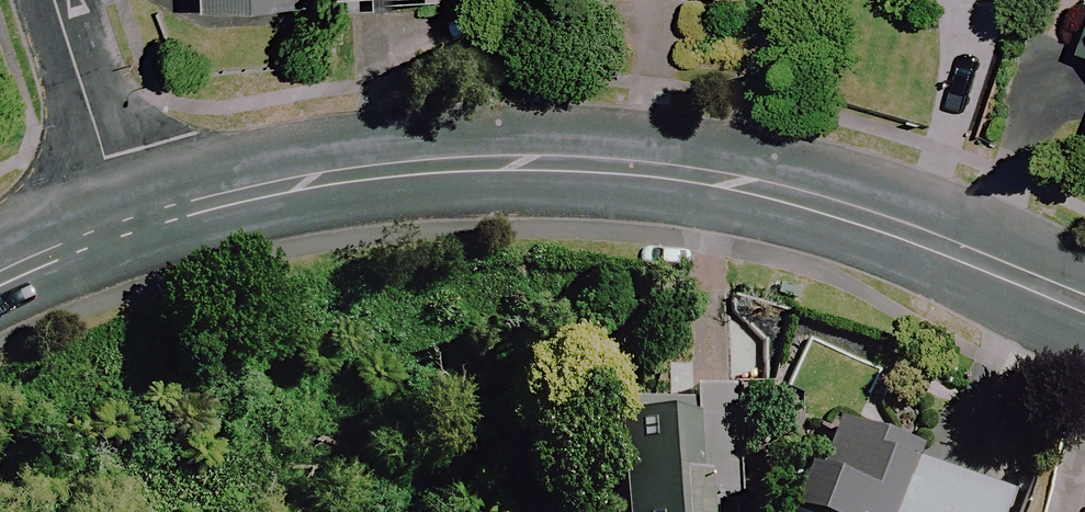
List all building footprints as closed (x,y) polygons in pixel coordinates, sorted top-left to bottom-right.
[(603,403),(598,511),(709,511),(711,454),(685,453),(687,406),(603,403)] [(811,418),(777,511),(985,511),(989,500),(882,461),(888,445),(811,418)]
